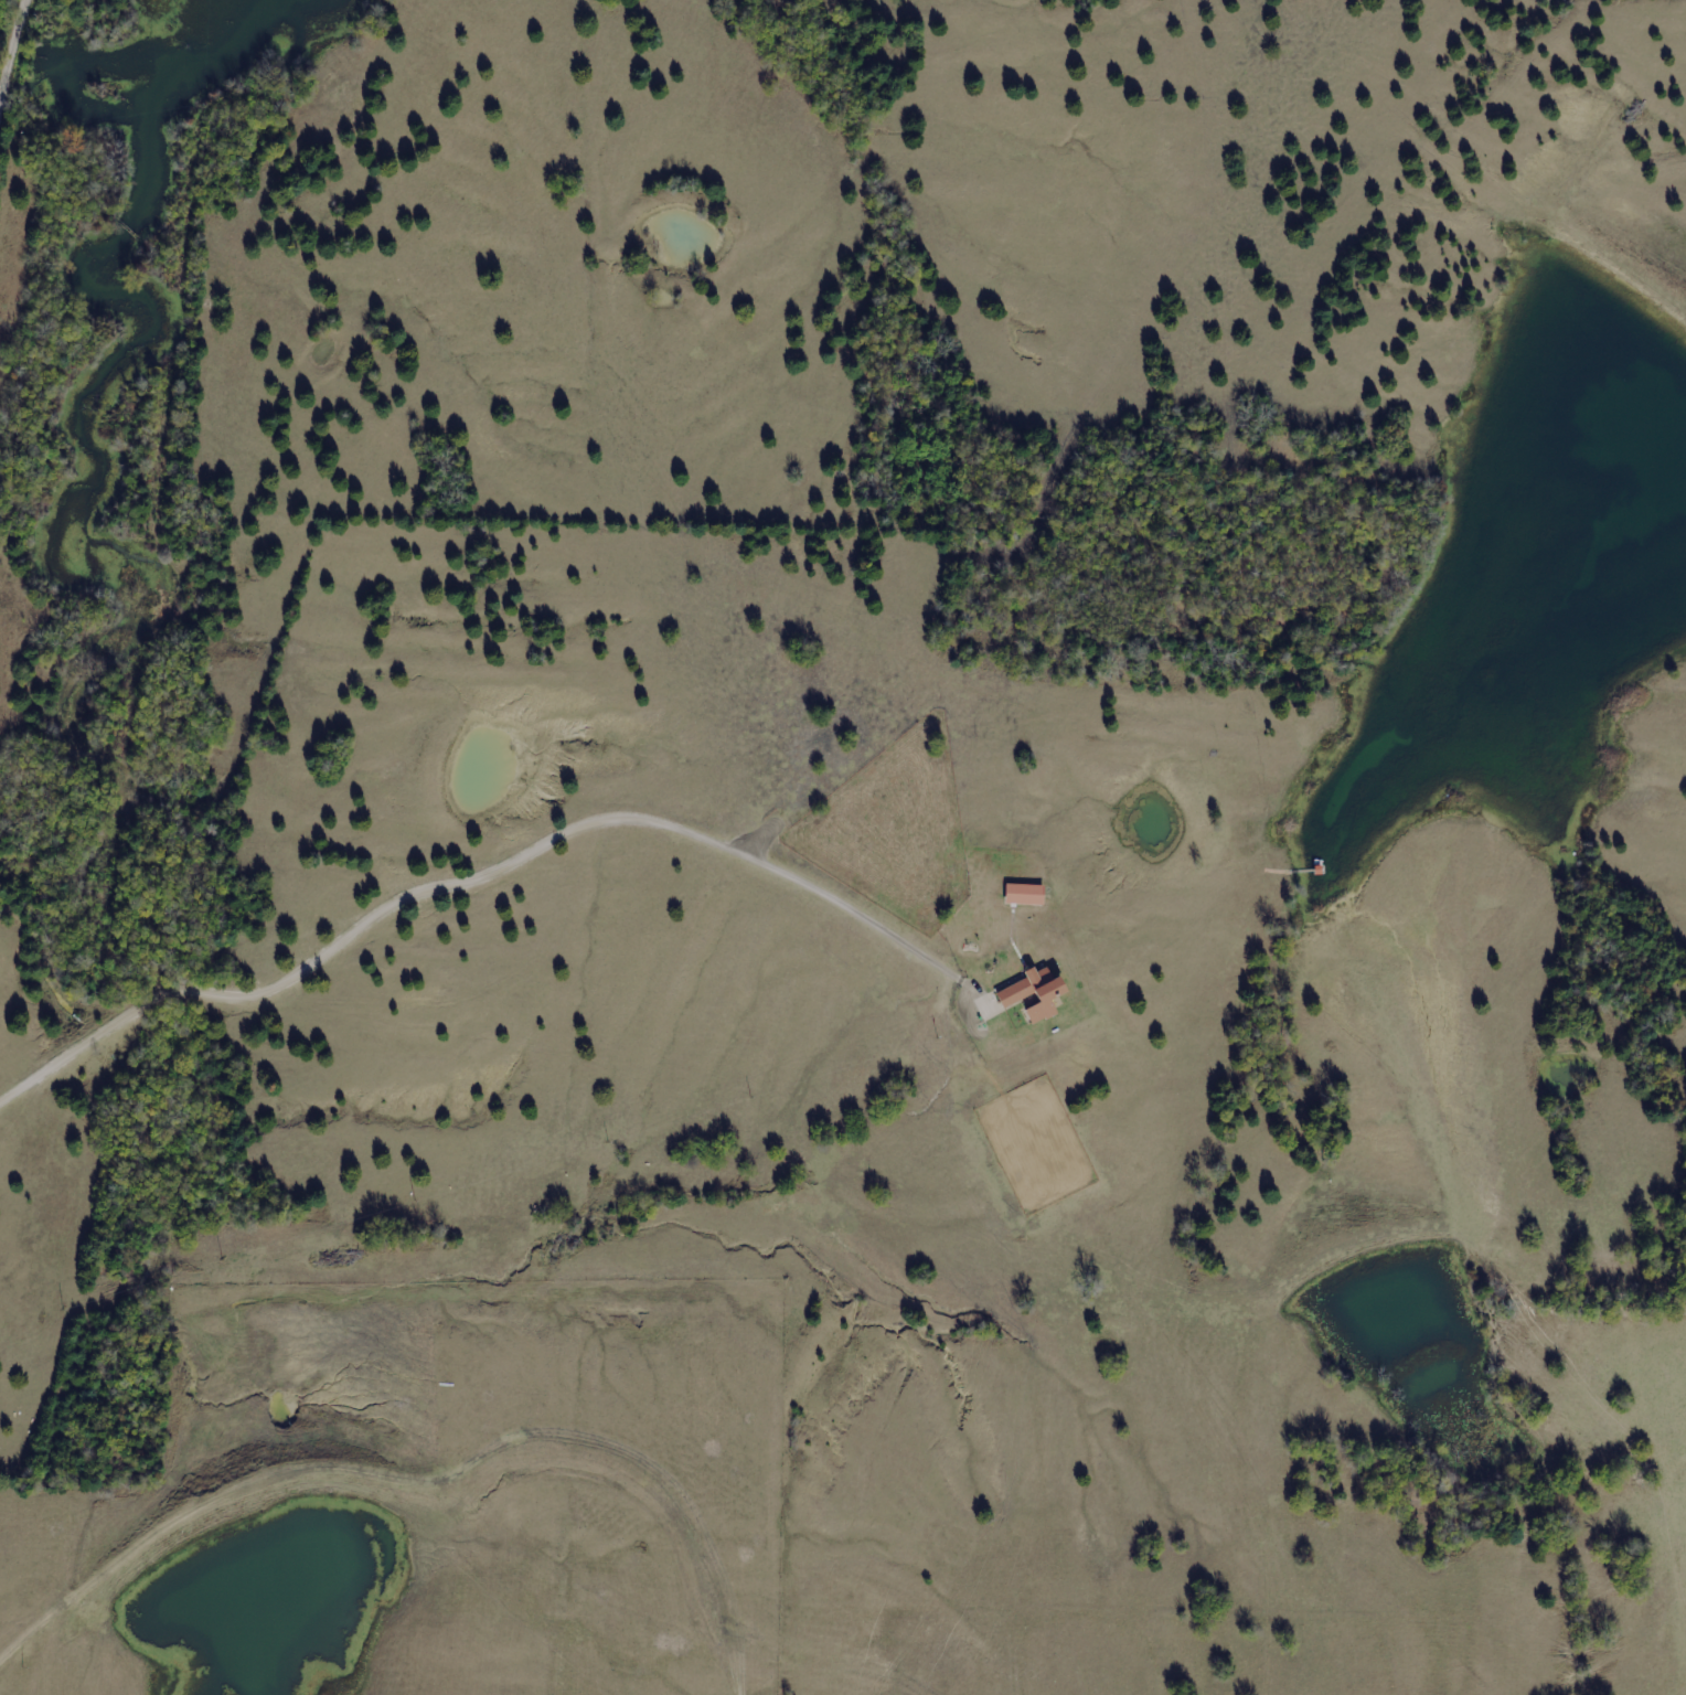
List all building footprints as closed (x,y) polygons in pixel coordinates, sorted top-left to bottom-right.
[(1049,885),(1009,883),(1009,903),(1048,904),(1049,885)] [(1007,1007),(1041,991),(1046,1002),(1030,1010),(1036,1024),(1062,1012),(1056,1000),(1073,992),(1065,977),(1056,981),(1050,967),(1042,971),(1040,967),(1029,972),(1031,978),(1000,992),(1007,1007)]
